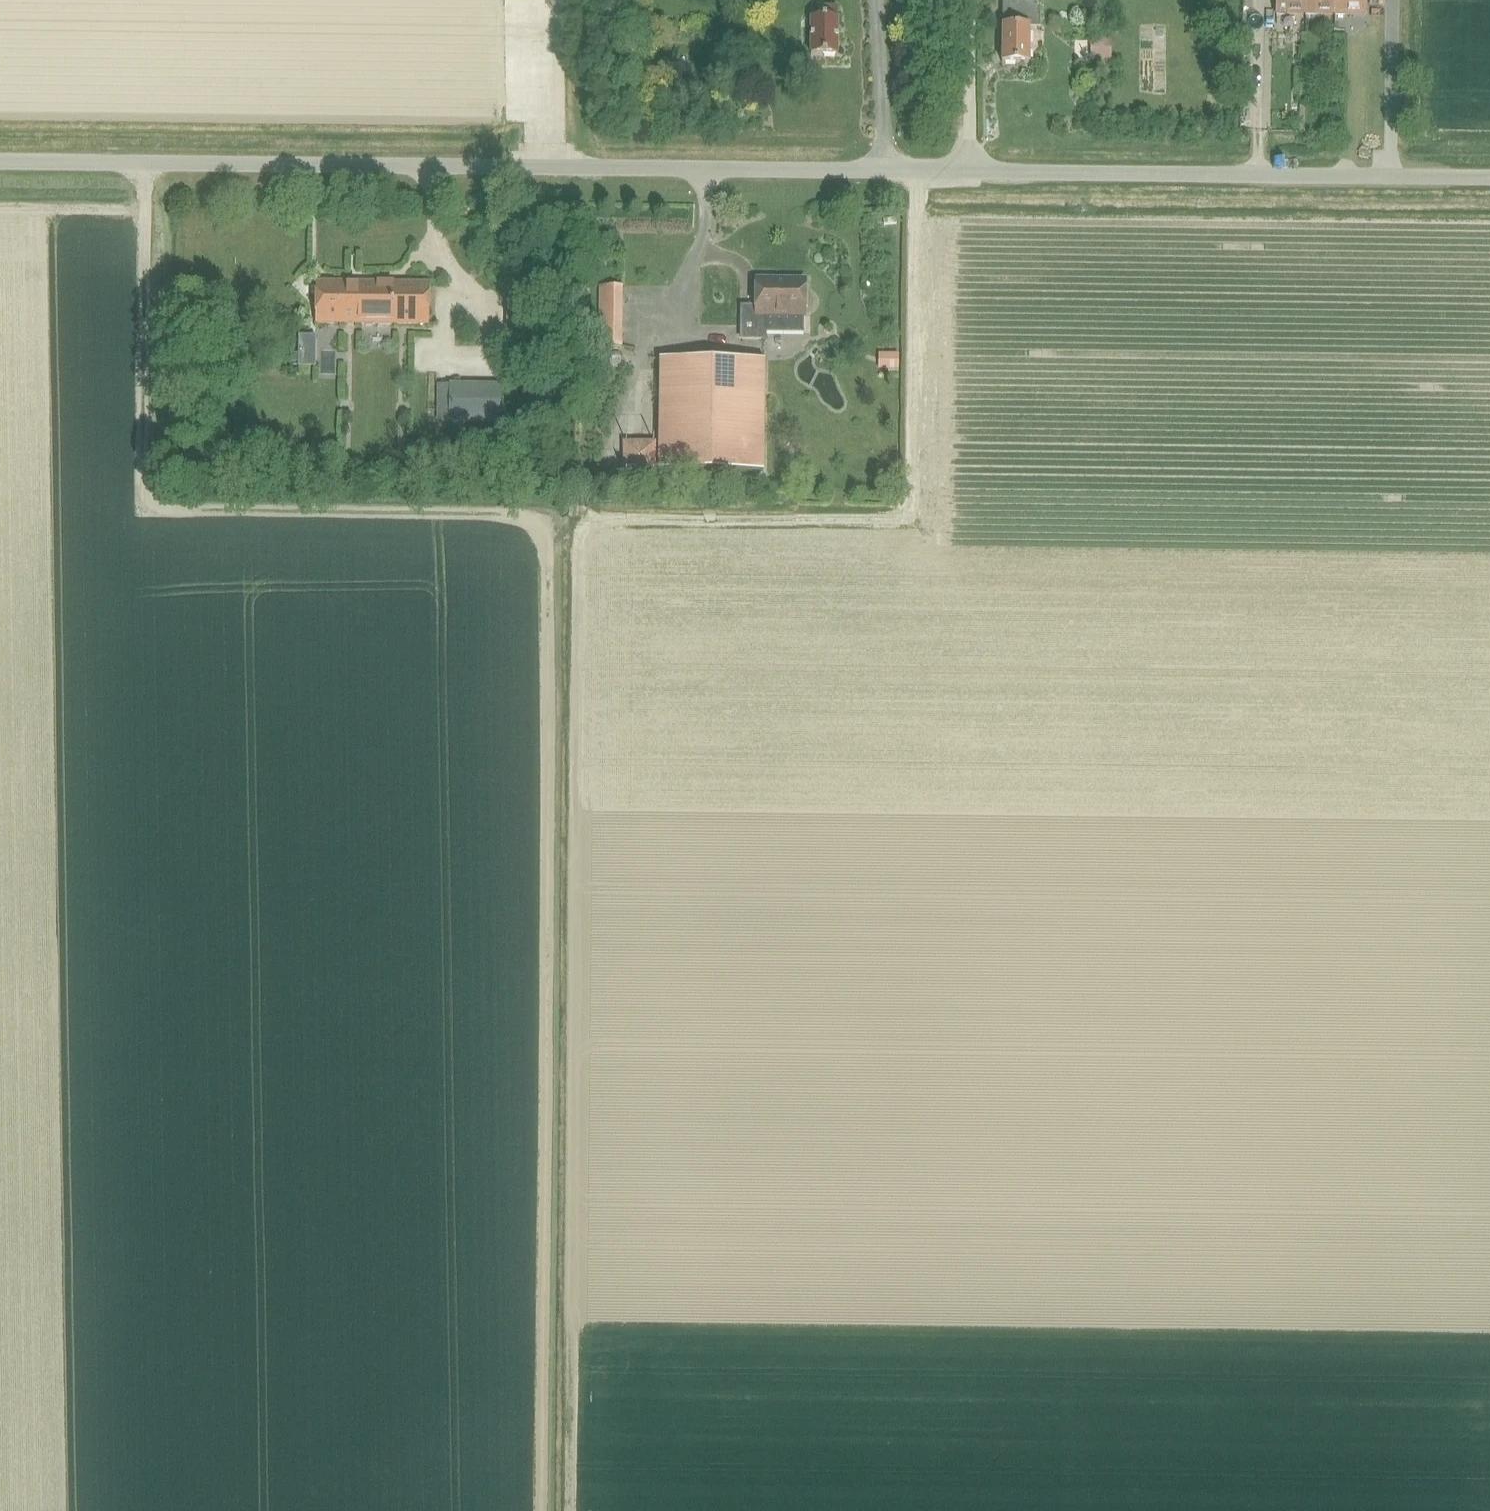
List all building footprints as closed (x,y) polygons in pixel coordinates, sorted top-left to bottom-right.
[(1021,14),(1021,0),(1002,0),(1002,27),(1002,63),(1028,63),(1028,27),(1021,27),(1021,14)] [(1305,0),(1275,0),(1275,15),(1305,15),(1305,0)] [(1305,15),(1334,16),(1334,0),(1305,0),(1305,15)] [(1334,16),(1363,16),(1364,0),(1334,0),(1334,16)] [(837,55),(838,6),(818,6),(818,19),(811,18),(811,55),(837,55)] [(757,306),(742,306),(742,338),(766,339),(766,331),(804,332),(804,315),(806,315),(806,281),(757,280),(757,306)] [(427,324),(428,284),(316,282),(316,322),(427,324)] [(529,345),(530,285),(506,285),(506,345),(529,345)] [(597,346),(608,347),(621,347),(622,286),(608,286),(599,286),(597,346)] [(661,358),(660,470),(764,471),(766,360),(661,358)] [(877,359),(877,375),(898,374),(898,358),(877,359)] [(448,385),(447,422),(497,423),(498,386),(448,385)] [(656,476),(656,441),(622,441),(622,476),(656,476)]
